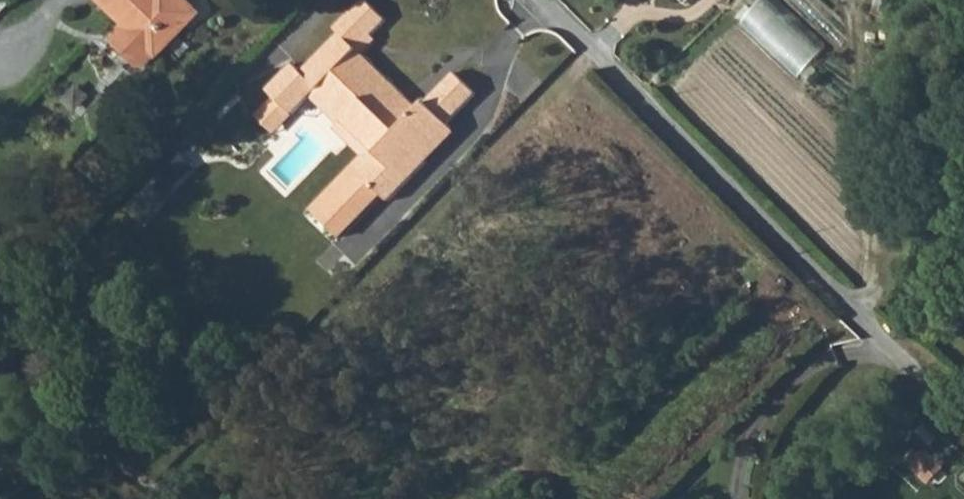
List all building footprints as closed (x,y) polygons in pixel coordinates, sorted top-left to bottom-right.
[(161,53),(197,15),(183,0),(106,0),(129,22),(117,34),(118,40),(143,64),(149,64),(161,52),(161,53)] [(312,88),(318,81),(350,113),(345,119),(380,154),(361,172),(383,193),(390,200),(428,163),(423,157),(454,127),(449,123),(477,95),(455,73),(418,110),(410,118),(394,102),(401,94),(354,48),(380,23),(358,0),(329,29),(334,34),(295,72),(312,88)] [(823,40),(761,6),(748,29),(810,63),(823,40)] [(295,72),(287,64),(260,91),(283,115),(312,88),(295,72)] [(401,94),(394,102),(410,118),(418,110),(401,94)] [(383,193),(361,172),(319,215),(340,237),(383,193)] [(927,451),(911,467),(927,483),(943,467),(927,451)]
